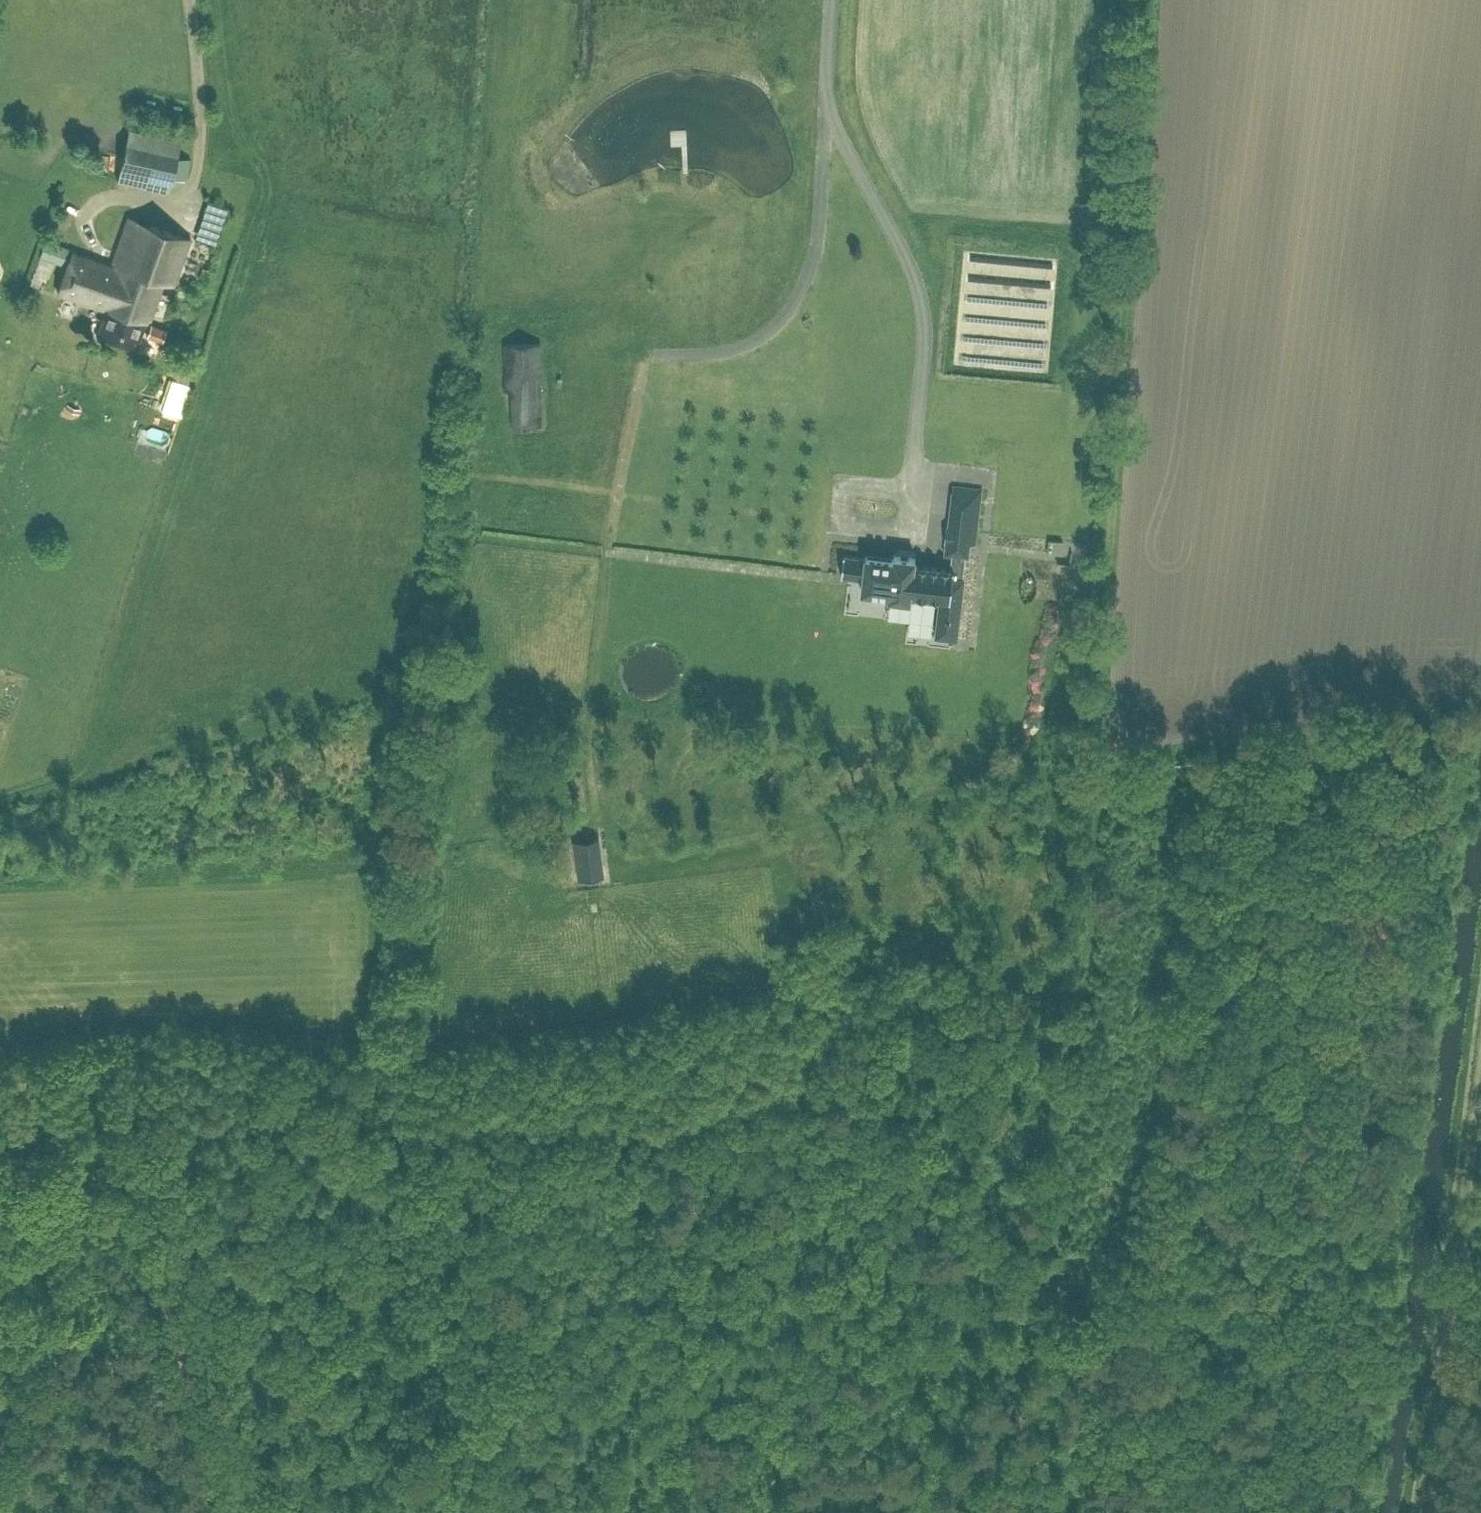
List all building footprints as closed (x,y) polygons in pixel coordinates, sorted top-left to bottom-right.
[(129,132),(118,180),(170,192),(174,173),(185,176),(192,145),(129,132)] [(228,210),(207,203),(194,240),(216,247),(228,210)] [(144,268),(159,227),(127,215),(110,264),(70,250),(56,290),(103,307),(103,306),(107,308),(112,296),(114,296),(116,291),(128,295),(139,267),(144,268)] [(103,306),(103,307),(94,331),(134,345),(144,316),(147,317),(160,279),(171,283),(187,236),(159,227),(144,268),(139,267),(128,295),(116,291),(114,296),(112,296),(107,308),(103,306)] [(160,340),(165,327),(149,321),(144,334),(160,340)] [(511,425),(541,424),(541,341),(502,342),(502,388),(510,389),(511,425)] [(940,599),(936,635),(957,637),(964,577),(962,577),(965,554),(967,554),(969,542),(975,542),(978,518),(951,514),(948,539),(946,539),(944,551),(951,552),(949,567),(915,563),(915,556),(894,554),(894,557),(866,554),(865,556),(844,554),(841,574),(862,577),(861,590),(889,593),(889,597),(910,599),(911,595),(915,596),(915,597),(929,599),(929,597),(940,599)]
